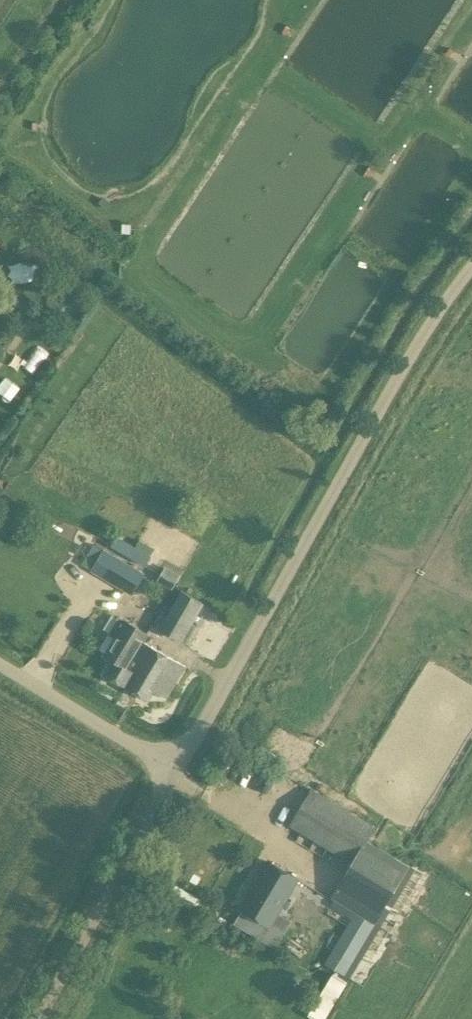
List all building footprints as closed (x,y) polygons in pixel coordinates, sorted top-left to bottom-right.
[(20,254),(11,267),(29,280),(39,267),(20,254)] [(40,340),(25,355),(39,368),(54,353),(40,340)] [(149,557),(128,544),(123,553),(145,565),(149,557)] [(91,571),(132,595),(145,573),(104,549),(91,571)] [(193,623),(205,603),(183,590),(159,630),(185,645),(197,626),(193,623)] [(135,673),(126,669),(146,633),(125,621),(119,617),(109,634),(115,637),(113,641),(105,655),(113,660),(104,675),(127,688),(135,673)] [(135,673),(127,688),(149,701),(154,693),(167,700),(186,666),(142,641),(147,633),(146,633),(126,669),(135,673)] [(238,758),(223,789),(249,801),(254,792),(267,799),(277,777),(238,758)] [(368,841),(376,828),(376,827),(311,789),(289,826),(351,863),(331,898),(355,912),(328,957),(323,965),(330,969),(344,976),(356,957),(375,925),(376,925),(411,866),(368,841)] [(257,918),(282,866),(259,855),(232,909),(257,918)] [(347,982),(333,974),(328,983),(308,1017),(311,1018),(327,1018),(348,983),(347,982)]
